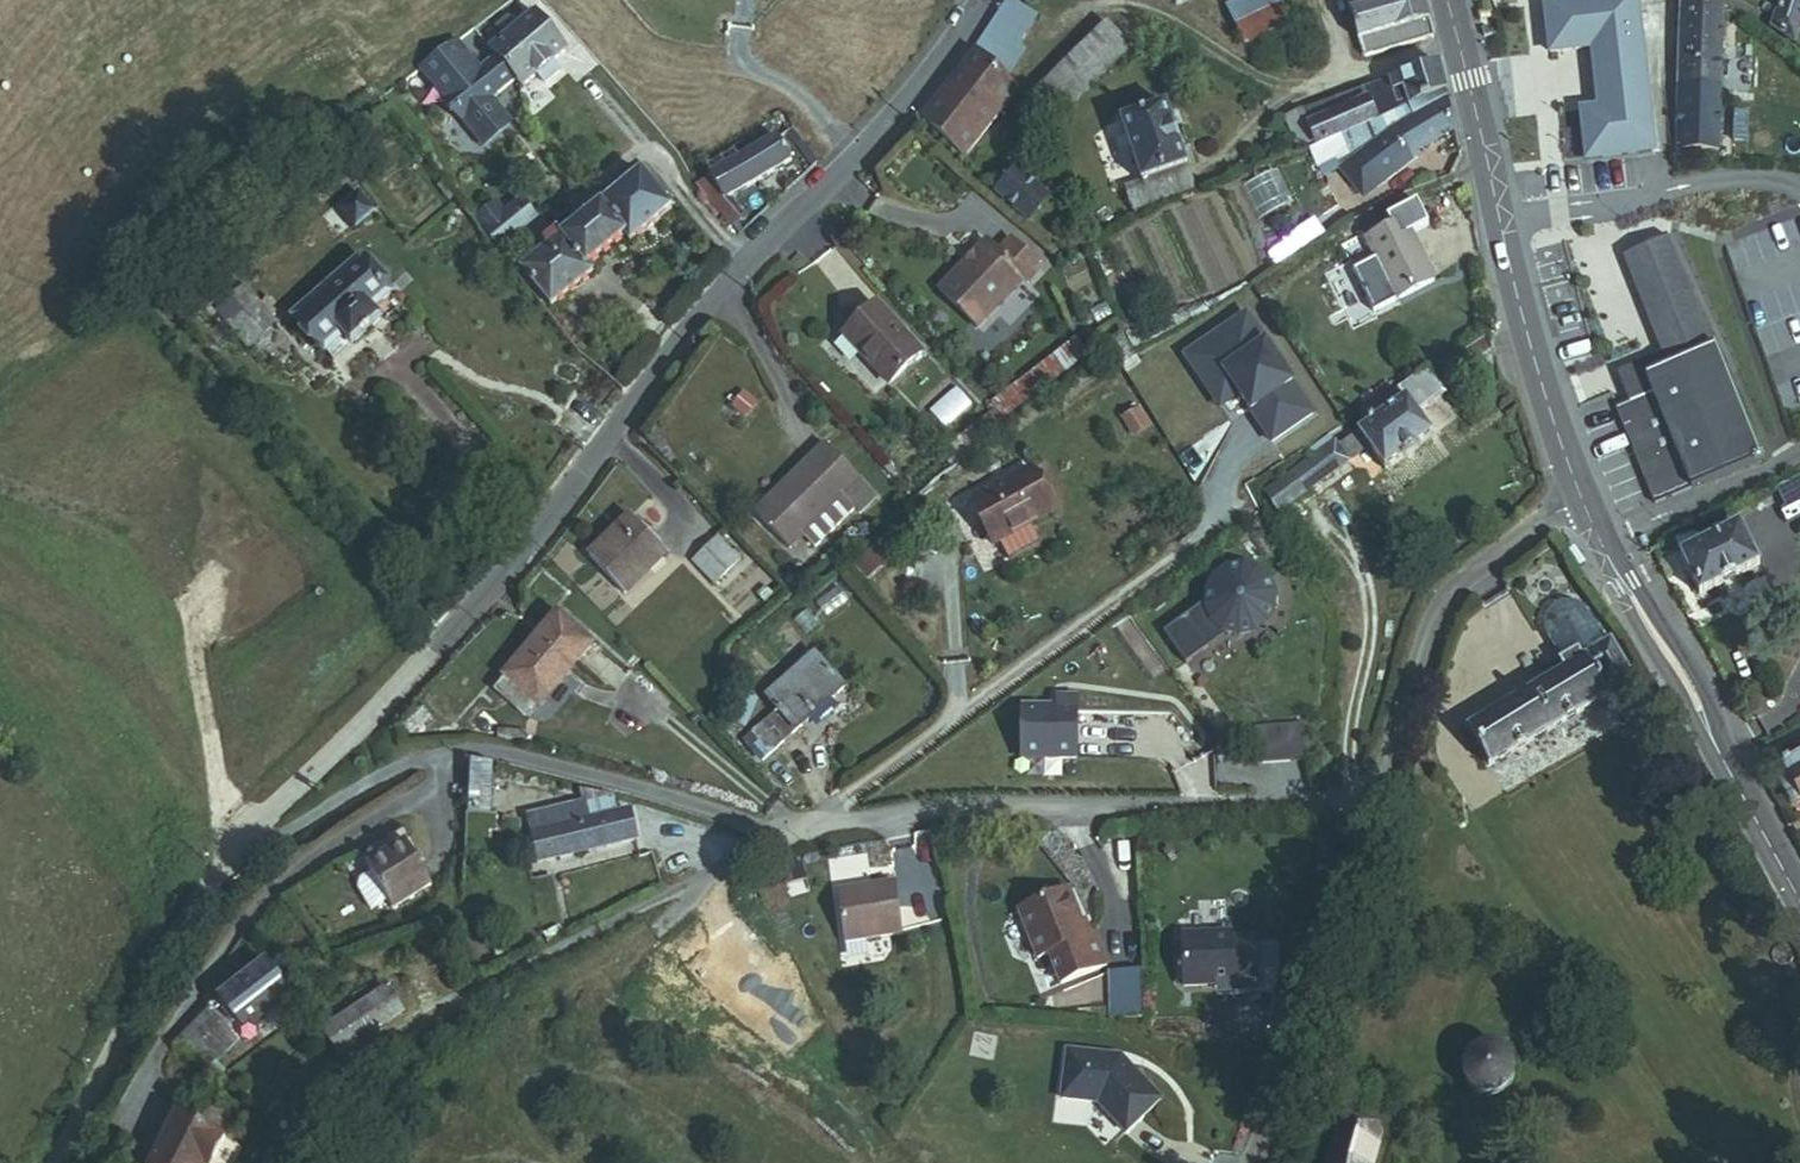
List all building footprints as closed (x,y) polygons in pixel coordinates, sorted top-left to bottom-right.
[(1289,18),(1280,0),(1232,0),(1224,3),(1242,40),(1289,18)] [(1421,22),(1419,14),(1416,0),(1377,0),(1342,8),(1349,39),(1421,22)] [(1704,98),(1714,5),(1702,0),(1680,0),(1680,7),(1673,94),(1704,98)] [(1799,9),(1799,0),(1772,0),(1764,25),(1791,42),(1795,26),(1799,9)] [(1644,161),(1634,1),(1541,6),(1542,14),(1544,51),(1544,57),(1587,54),(1589,80),(1591,114),(1572,116),(1575,165),(1644,161)] [(989,71),(1029,21),(1009,5),(971,54),(989,71)] [(494,81),(503,92),(518,80),(539,63),(553,51),(522,12),(471,54),(474,57),(494,81)] [(1036,80),(1060,105),(1116,51),(1092,26),(1036,80)] [(989,71),(971,54),(911,117),(954,158),(1014,95),(989,71)] [(426,97),(446,120),(494,81),(474,57),(426,97)] [(539,63),(518,80),(525,88),(546,71),(539,63)] [(1306,149),(1327,141),(1409,109),(1439,97),(1432,67),(1296,121),(1306,149)] [(1041,122),(1060,105),(1036,80),(1016,97),(1041,122)] [(1669,160),(1702,160),(1704,98),(1673,94),(1669,160)] [(1377,144),(1393,169),(1449,139),(1445,120),(1439,97),(1409,109),(1412,123),(1377,142),(1377,144)] [(1135,205),(1180,191),(1155,108),(1121,119),(1139,175),(1127,179),(1135,205)] [(730,156),(743,180),(777,162),(763,137),(730,156)] [(1306,165),(1332,155),(1327,141),(1306,149),(1301,151),(1306,165)] [(1348,203),(1396,173),(1393,169),(1377,144),(1330,173),(1348,203)] [(708,200),(743,180),(730,156),(695,176),(708,200)] [(1011,221),(1027,204),(994,174),(978,191),(1011,221)] [(724,225),(708,200),(695,176),(677,186),(715,230),(724,225)] [(1276,176),(1245,190),(1258,221),(1290,208),(1276,176)] [(615,245),(654,213),(624,177),(586,208),(612,240),(611,240),(615,245)] [(328,210),(341,225),(358,211),(343,197),(328,210)] [(1191,292),(1170,251),(1186,243),(1178,227),(1194,218),(1196,221),(1212,213),(1205,198),(1133,235),(1169,304),(1191,292)] [(496,257),(538,223),(521,203),(506,215),(497,204),(471,225),(496,257)] [(1354,239),(1381,303),(1421,285),(1399,236),(1417,228),(1407,204),(1375,218),(1379,228),(1354,239)] [(611,240),(612,240),(586,208),(545,242),(537,233),(502,262),(540,308),(579,275),(575,270),(611,240)] [(1758,460),(1667,235),(1626,252),(1665,349),(1617,368),(1629,399),(1612,406),(1651,503),(1758,460)] [(1032,269),(1002,241),(990,254),(978,242),(930,291),(968,328),(1016,279),(1019,282),(1032,269)] [(367,310),(370,314),(388,300),(354,258),(283,314),(313,353),(367,310)] [(233,345),(264,320),(246,298),(215,324),(233,345)] [(883,388),(917,355),(868,304),(833,338),(883,388)] [(1474,358),(1485,351),(1482,338),(1469,345),(1474,358)] [(979,402),(988,414),(1064,355),(1055,343),(979,402)] [(1365,407),(1369,415),(1422,380),(1419,374),(1365,407)] [(1418,439),(1406,420),(1435,401),(1422,380),(1369,415),(1365,407),(1351,414),(1356,421),(1343,429),(1371,473),(1418,439)] [(860,490),(808,436),(737,504),(773,541),(787,528),(799,540),(839,502),(843,506),(860,490)] [(1244,493),(1255,511),(1332,462),(1321,445),(1244,493)] [(979,501),(997,554),(1039,540),(1030,516),(1056,507),(1042,466),(1009,478),(1012,489),(979,501)] [(601,588),(645,548),(607,507),(564,548),(601,588)] [(684,570),(710,545),(688,522),(662,546),(684,570)] [(1684,596),(1744,567),(1726,528),(1702,539),(1701,536),(1686,543),(1688,547),(1683,549),(1675,532),(1657,541),(1684,596)] [(1581,566),(1586,562),(1574,546),(1569,550),(1581,566)] [(1254,602),(1248,588),(1237,578),(1223,574),(1208,576),(1195,585),(1188,599),(1187,607),(1143,637),(1165,669),(1188,654),(1177,638),(1193,627),(1204,637),(1209,639),(1218,642),(1234,639),(1246,630),(1253,617),(1254,602)] [(508,696),(567,643),(534,606),(458,674),(488,707),(505,692),(508,696)] [(1188,654),(1209,639),(1204,637),(1193,627),(1177,638),(1188,654)] [(1450,725),(1475,770),(1619,690),(1594,643),(1570,657),(1563,643),(1543,654),(1551,667),(1492,700),(1486,690),(1469,700),(1475,711),(1450,725)] [(757,739),(822,688),(792,649),(741,689),(744,694),(730,705),(757,739)] [(1788,696),(1799,721),(1799,690),(1788,696)] [(1055,764),(1056,704),(1036,704),(1036,713),(1000,713),(1000,763),(1055,764)] [(1284,767),(1282,731),(1235,735),(1238,770),(1284,767)] [(1763,770),(1773,788),(1764,794),(1777,817),(1799,804),(1799,749),(1763,770)] [(467,751),(463,802),(488,804),(492,753),(467,751)] [(572,840),(642,841),(642,812),(593,811),(593,796),(573,796),(572,840)] [(409,928),(415,935),(452,907),(425,871),(388,899),(391,904),(409,928)] [(842,948),(900,940),(893,889),(836,897),(842,948)] [(1077,943),(1058,896),(1007,917),(1027,966),(1039,961),(1051,991),(1097,972),(1084,940),(1077,943)] [(1251,998),(1250,948),(1227,947),(1227,941),(1176,943),(1177,993),(1227,993),(1227,998),(1251,998)] [(223,998),(249,1036),(294,1002),(267,965),(223,998)] [(1097,978),(1099,1026),(1132,1025),(1130,977),(1097,978)] [(329,1031),(347,1058),(415,1013),(399,984),(329,1031)] [(204,1074),(249,1036),(223,998),(219,1002),(215,997),(173,1051),(204,1074)] [(1503,1101),(1513,1087),(1515,1070),(1509,1054),(1490,1041),(1471,1042),(1455,1053),(1448,1070),(1451,1089),(1465,1104),(1482,1109),(1503,1101)] [(1161,1108),(1121,1066),(1067,1060),(1061,1107),(1098,1111),(1127,1141),(1161,1108)] [(180,1120),(159,1162),(212,1162),(218,1162),(228,1143),(180,1120)] [(1361,1133),(1316,1124),(1308,1162),(1355,1162),(1361,1133)]
